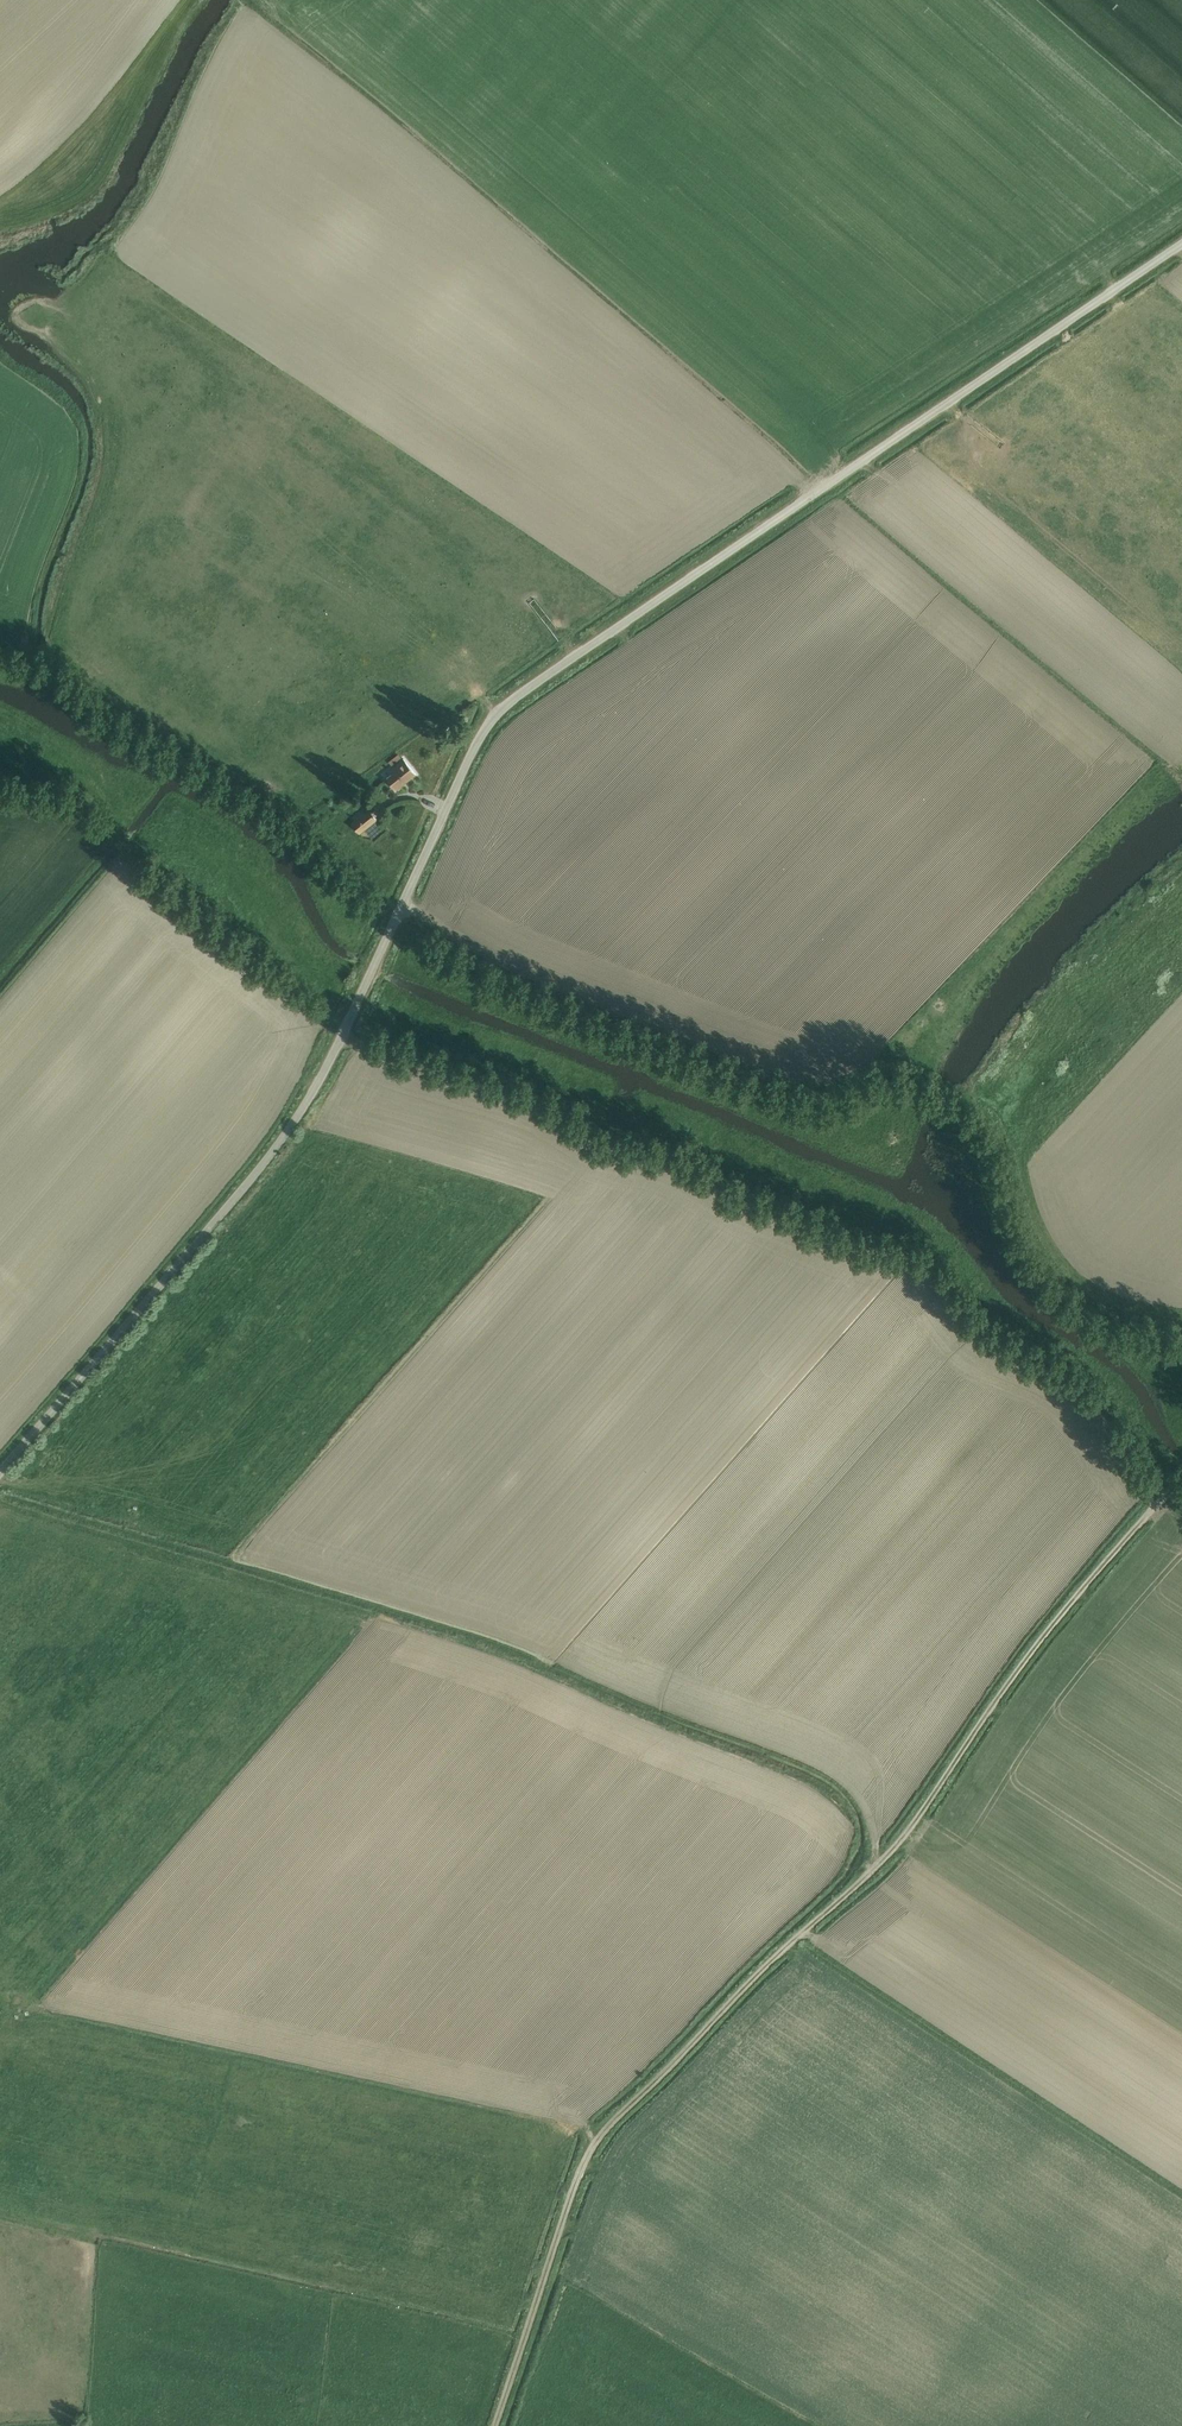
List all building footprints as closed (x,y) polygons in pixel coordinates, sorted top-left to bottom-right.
[(397,754),(387,761),(390,765),(401,758),(397,754)] [(396,790),(416,774),(403,758),(389,770),(392,773),(386,778),(396,790)] [(357,796),(351,802),(355,807),(361,801),(357,796)] [(377,819),(368,809),(351,823),(359,833),(377,819)]
